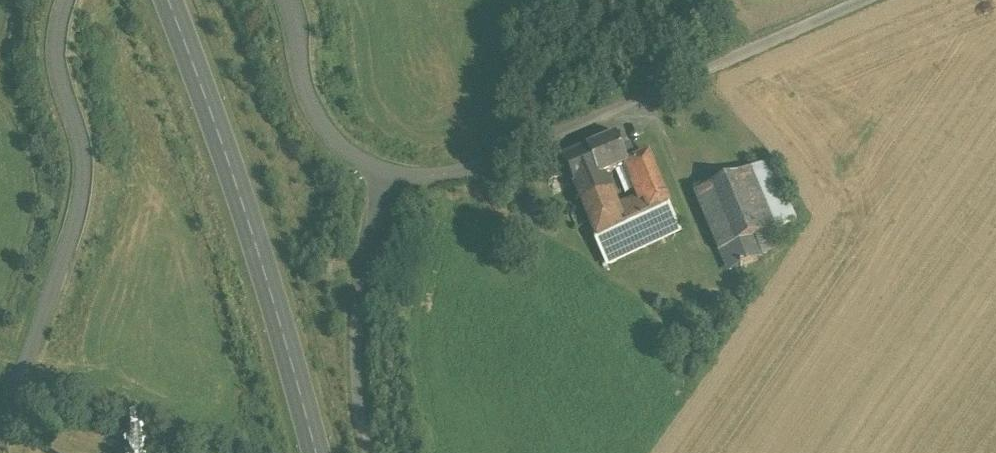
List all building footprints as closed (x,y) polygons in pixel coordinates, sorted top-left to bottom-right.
[(616,136),(562,160),(581,204),(605,194),(598,178),(628,165),(636,162),(629,146),(622,149),(616,136)] [(636,162),(628,165),(643,200),(650,216),(670,207),(647,157),(636,162)] [(770,163),(695,195),(720,253),(725,251),(752,239),(795,222),(770,163)] [(605,194),(581,204),(596,239),(622,228),(616,213),(607,193),(605,194)] [(616,213),(622,228),(650,216),(643,200),(616,213)] [(622,228),(596,239),(606,261),(679,229),(670,207),(650,216),(622,228)] [(752,239),(725,251),(733,269),(759,257),(752,239)]
